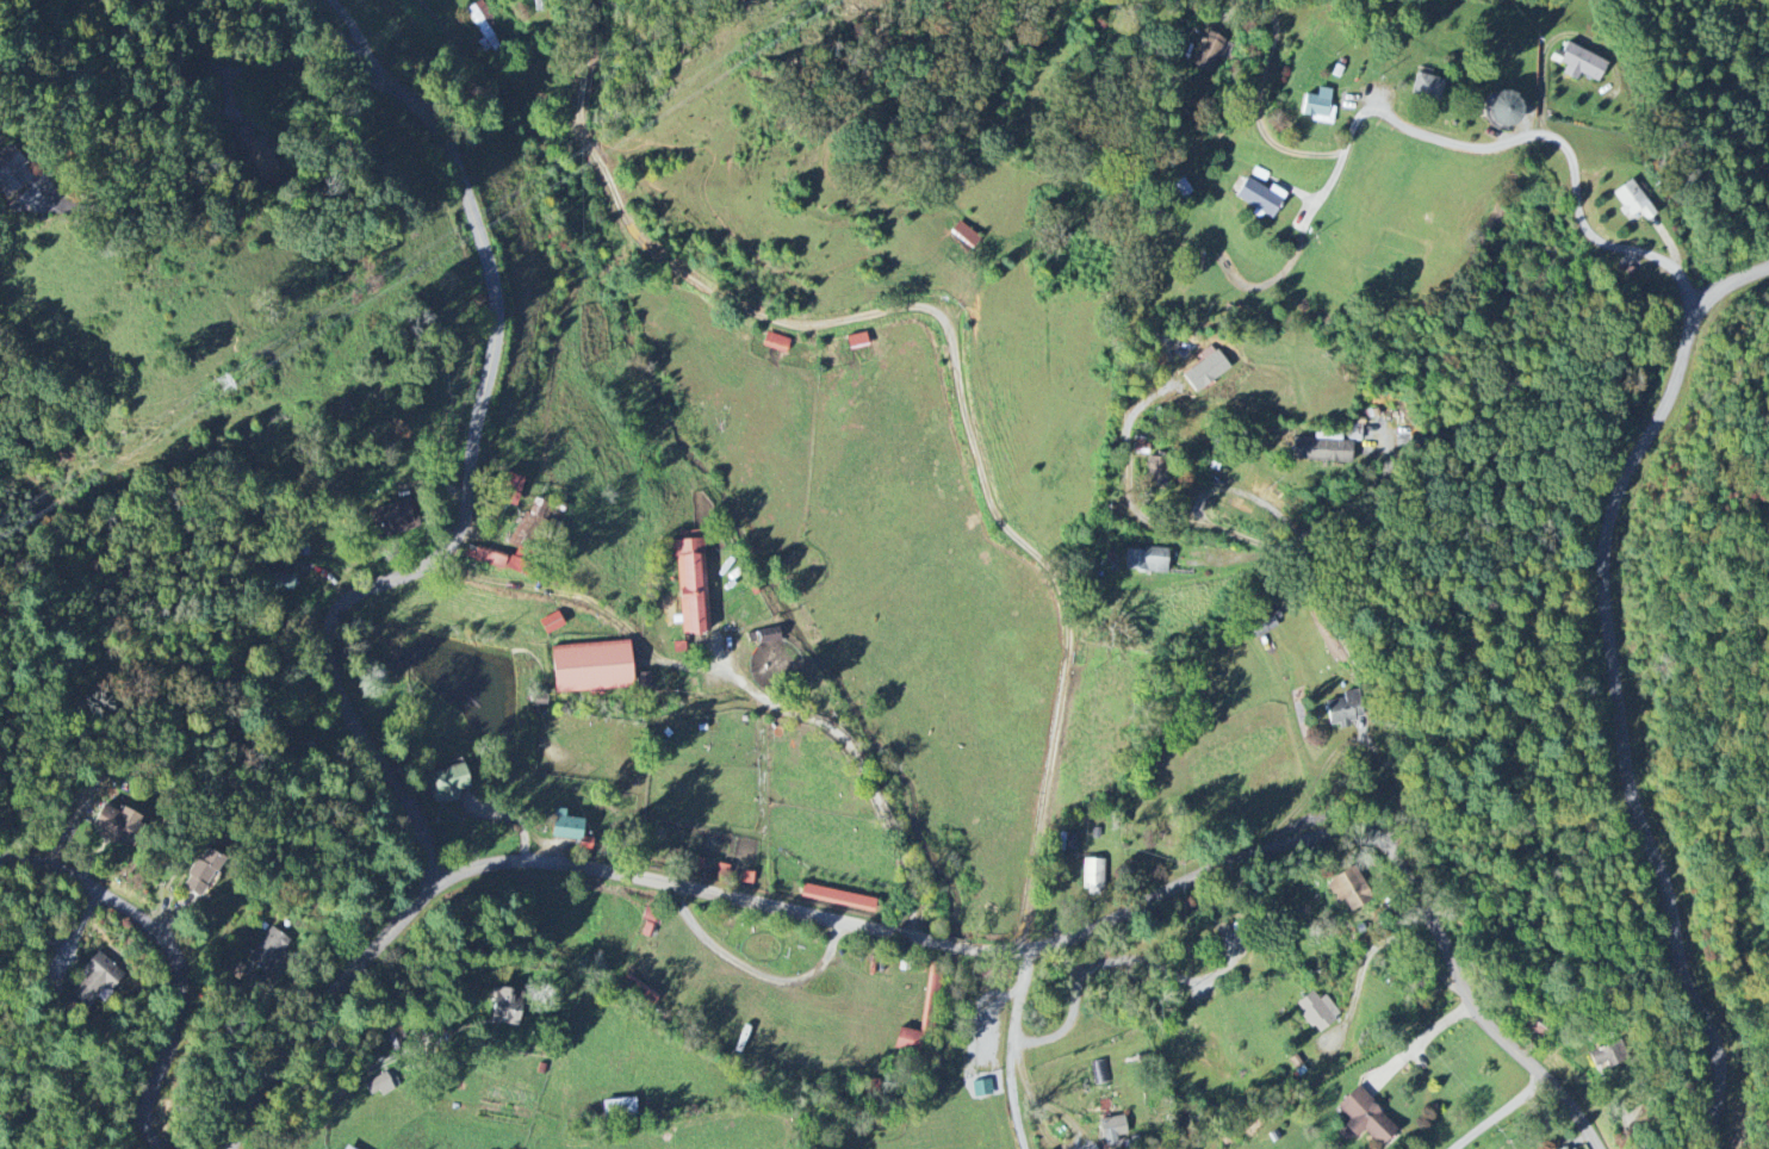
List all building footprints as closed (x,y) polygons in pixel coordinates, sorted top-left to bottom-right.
[(503,47),(491,28),(498,24),(483,0),(481,0),(466,10),(493,53),(503,47)] [(545,11),(544,0),(534,0),(534,11),(545,11)] [(1225,38),(1205,31),(1191,68),(1212,75),(1225,38)] [(1598,83),(1608,62),(1567,43),(1558,62),(1566,66),(1562,74),(1576,81),(1580,74),(1598,83)] [(1445,81),(1417,73),(1411,95),(1439,102),(1445,81)] [(1305,94),(1300,118),(1332,124),(1336,108),(1329,106),(1332,90),(1318,87),(1316,96),(1305,94)] [(1519,91),(1489,92),(1490,127),(1520,126),(1519,91)] [(27,166),(14,146),(0,155),(0,188),(7,198),(26,186),(17,173),(27,166)] [(1286,193),(1271,185),(1269,190),(1245,178),(1234,198),(1273,219),(1286,193)] [(1629,219),(1639,212),(1646,222),(1656,215),(1631,179),(1611,194),(1629,219)] [(981,239),(959,221),(950,233),(972,250),(981,239)] [(786,354),(790,340),(767,332),(762,347),(786,354)] [(849,350),(869,346),(866,333),(846,337),(849,350)] [(1195,394),(1229,368),(1212,345),(1200,355),(1203,360),(1182,376),(1195,394)] [(1292,461),(1352,464),(1353,441),(1294,438),(1292,461)] [(1150,439),(1135,439),(1134,454),(1149,454),(1150,439)] [(1148,486),(1162,487),(1162,458),(1148,458),(1148,486)] [(516,507),(523,479),(502,473),(494,501),(516,507)] [(414,530),(405,496),(368,506),(378,540),(414,530)] [(535,577),(548,522),(547,522),(552,504),(526,498),(515,548),(516,548),(514,557),(468,546),(464,561),(535,577)] [(709,633),(705,530),(679,531),(680,540),(670,540),(670,557),(678,557),(681,635),(709,633)] [(1168,550),(1127,548),(1126,572),(1167,574),(1168,550)] [(538,620),(545,634),(564,626),(558,612),(538,620)] [(757,632),(760,645),(781,641),(778,628),(757,632)] [(631,690),(630,644),(551,646),(553,692),(631,690)] [(633,675),(633,688),(651,688),(651,675),(633,675)] [(1329,728),(1350,724),(1349,720),(1367,718),(1363,690),(1344,693),(1345,699),(1325,702),(1329,728)] [(460,799),(458,791),(471,787),(463,764),(427,775),(437,806),(460,799)] [(117,820),(93,810),(86,827),(129,846),(142,816),(123,808),(117,820)] [(565,818),(565,809),(553,809),(553,839),(582,840),(582,818),(565,818)] [(197,900),(218,879),(211,872),(222,861),(213,851),(180,883),(197,900)] [(1104,859),(1084,859),(1083,893),(1104,893),(1104,859)] [(1349,911),(1372,901),(1358,866),(1326,880),(1336,904),(1344,900),(1349,911)] [(801,897),(873,912),(876,899),(803,885),(801,897)] [(263,976),(291,941),(273,927),(245,962),(263,976)] [(84,1010),(104,989),(108,992),(123,975),(100,953),(65,992),(84,1010)] [(919,1053),(922,1033),(934,1035),(941,974),(927,972),(920,1031),(897,1028),(894,1050),(919,1053)] [(659,995),(628,974),(621,986),(652,1007),(659,995)] [(520,1023),(521,989),(493,989),(492,1022),(520,1023)] [(1320,1000),(1312,991),(1295,1005),(1318,1034),(1342,1014),(1326,995),(1320,1000)] [(1541,1039),(1548,1029),(1524,1012),(1517,1022),(1541,1039)] [(1595,1069),(1607,1062),(1611,1068),(1624,1061),(1613,1042),(1588,1056),(1595,1069)] [(1111,1082),(1107,1059),(1092,1062),(1096,1085),(1111,1082)] [(993,1095),(991,1080),(973,1082),(975,1098),(993,1095)] [(1398,1129),(1356,1087),(1336,1107),(1350,1121),(1341,1130),(1352,1141),(1364,1130),(1380,1146),(1398,1129)] [(603,1118),(636,1116),(636,1098),(602,1100),(603,1118)] [(1118,1145),(1118,1136),(1127,1136),(1125,1117),(1101,1118),(1104,1146),(1118,1145)]
